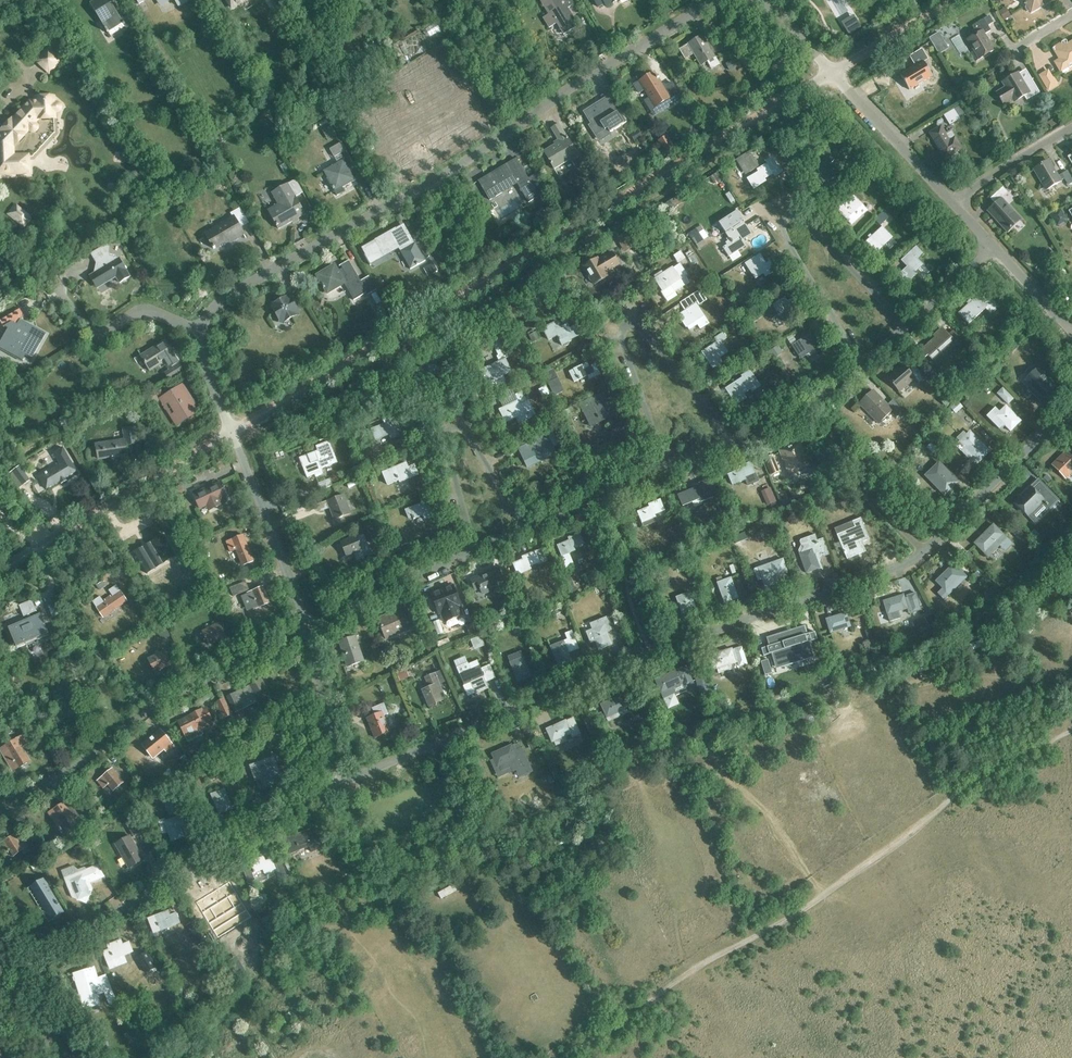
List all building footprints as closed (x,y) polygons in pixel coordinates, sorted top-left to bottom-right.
[(120,18),(109,0),(99,0),(91,5),(105,29),(108,34),(110,33),(111,36),(126,27),(127,31),(135,26),(127,13),(120,18)] [(576,27),(570,17),(573,16),(568,8),(575,4),(572,0),(543,0),(551,14),(544,18),(550,28),(557,24),(564,35),(576,27)] [(1031,14),(1053,0),(1022,0),(1026,5),(1025,9),(1026,12),(1030,13),(1031,14)] [(967,40),(979,60),(993,51),(984,35),(990,31),(983,19),(971,27),(976,34),(967,40)] [(856,20),(844,27),(848,35),(860,27),(856,20)] [(712,70),(719,66),(702,36),(679,50),(683,57),(689,54),(688,52),(691,51),(700,65),(707,62),(712,70)] [(1067,44),(1066,44),(1067,43),(1067,42),(1066,41),(1065,41),(1064,41),(1061,43),(1061,44),(1053,49),(1059,60),(1056,62),(1055,63),(1055,64),(1060,72),(1067,67),(1069,68),(1070,68),(1071,67),(1071,41),(1067,44)] [(444,43),(436,48),(442,57),(450,52),(444,43)] [(52,48),(51,49),(48,47),(35,61),(49,75),(63,60),(61,58),(62,57),(52,48)] [(915,66),(900,75),(909,90),(932,76),(924,62),(928,60),(922,50),(910,57),(915,66)] [(1053,78),(1052,79),(1047,71),(1040,76),(1048,90),(1057,85),(1053,78)] [(661,88),(659,86),(661,84),(654,73),(647,78),(645,74),(637,78),(640,82),(634,86),(639,94),(645,91),(650,99),(645,102),(651,111),(663,103),(666,109),(673,105),(682,99),(673,84),(666,88),(661,87),(661,88)] [(1030,78),(1024,82),(1022,81),(1017,74),(1002,83),(1006,88),(997,94),(1003,104),(1012,98),(1014,102),(1028,94),(1031,98),(1039,93),(1030,78)] [(954,81),(938,91),(949,110),(966,100),(954,81)] [(28,129),(30,131),(30,132),(31,132),(32,132),(33,132),(35,132),(36,131),(37,130),(37,129),(38,129),(38,128),(38,127),(38,126),(37,125),(37,124),(36,123),(34,122),(37,119),(54,118),(54,113),(57,113),(57,112),(58,112),(59,112),(60,111),(60,110),(61,110),(61,109),(61,108),(61,107),(61,106),(61,105),(60,104),(59,103),(58,102),(57,102),(53,102),(53,97),(36,98),(37,102),(30,102),(13,121),(12,120),(1,132),(0,133),(0,174),(29,173),(29,156),(15,156),(15,145),(26,133),(25,132),(28,129)] [(589,109),(584,113),(592,125),(589,126),(596,137),(607,129),(610,133),(626,122),(619,111),(616,112),(610,102),(603,106),(601,102),(589,109)] [(944,115),(950,125),(960,119),(954,109),(944,115)] [(570,160),(571,162),(579,157),(559,124),(551,129),(558,140),(554,143),(555,145),(544,152),(554,169),(570,160)] [(331,127),(324,131),(328,139),(336,135),(331,127)] [(951,132),(946,136),(941,127),(931,134),(946,158),(961,149),(951,132)] [(348,167),(354,164),(342,143),(330,149),(334,157),(340,154),(343,160),(329,168),(327,163),(316,169),(318,174),(323,171),(337,196),(345,191),(343,188),(356,180),(348,167)] [(674,150),(669,143),(662,146),(667,154),(674,150)] [(752,155),(743,161),(750,172),(759,167),(752,155)] [(761,171),(747,179),(753,189),(765,182),(764,180),(773,174),(775,177),(781,173),(771,158),(765,162),(767,165),(760,169),(761,171)] [(491,175),(479,182),(481,185),(480,186),(483,191),(484,190),(490,201),(503,193),(518,184),(526,198),(529,203),(539,197),(538,196),(547,191),(537,175),(529,180),(516,159),(490,174),(491,175)] [(1057,177),(1048,161),(1034,170),(1046,190),(1064,179),(1068,186),(1071,183),(1071,180),(1067,171),(1057,177)] [(808,178),(818,188),(833,174),(823,164),(808,178)] [(269,212),(279,230),(305,215),(295,198),(304,193),(296,180),(275,192),(282,205),(269,212)] [(988,212),(1007,232),(1021,220),(1002,199),(1008,194),(1003,188),(990,200),(995,205),(988,212)] [(726,193),(732,202),(736,200),(729,190),(726,193)] [(837,210),(852,225),(867,211),(859,202),(862,199),(856,193),(837,210)] [(6,214),(24,228),(32,218),(15,203),(6,214)] [(230,240),(231,242),(244,234),(241,228),(249,223),(241,209),(232,214),(234,218),(206,234),(213,246),(212,247),(214,249),(230,240)] [(722,220),(719,222),(725,232),(730,240),(725,243),(727,245),(723,248),(729,257),(746,246),(742,240),(751,234),(736,211),(722,220)] [(885,214),(877,222),(880,226),(889,218),(885,214)] [(373,244),(363,250),(366,255),(364,256),(369,265),(384,256),(382,253),(398,244),(412,269),(426,261),(415,242),(414,243),(404,226),(398,230),(396,228),(375,240),(377,244),(374,246),(373,244)] [(707,245),(704,241),(709,237),(701,226),(688,234),(691,239),(692,239),(699,250),(707,245)] [(890,236),(892,233),(885,226),(883,228),(882,227),(867,242),(876,252),(891,238),(890,236)] [(616,238),(625,253),(633,248),(624,233),(616,238)] [(916,260),(923,253),(919,249),(922,246),(920,243),(913,250),(903,259),(908,264),(905,266),(907,267),(898,276),(906,284),(916,275),(914,273),(922,266),(916,260)] [(37,268),(39,270),(43,266),(43,265),(44,264),(43,263),(44,262),(34,251),(27,258),(36,269),(37,268)] [(673,256),(678,264),(686,259),(681,251),(673,256)] [(607,273),(620,265),(612,252),(599,259),(598,257),(583,266),(589,277),(589,278),(591,282),(592,283),(594,286),(609,277),(607,273)] [(119,283),(130,277),(120,261),(115,260),(116,256),(108,254),(107,257),(96,263),(98,266),(97,267),(96,269),(96,270),(89,275),(95,285),(110,277),(111,279),(116,277),(119,283)] [(759,255),(746,264),(749,269),(751,272),(754,276),(756,279),(764,274),(766,277),(775,271),(769,262),(766,265),(759,255)] [(369,276),(359,282),(348,261),(341,265),(343,269),(338,272),(337,271),(335,270),(334,270),(332,269),(330,269),(328,270),(327,270),(325,272),(324,273),(323,274),(322,276),(322,278),(321,279),(322,281),(322,283),(323,284),(322,285),(324,288),(326,287),(327,288),(329,289),(331,289),(333,289),(334,288),(335,288),(336,287),(337,287),(338,286),(339,285),(340,284),(340,283),(342,286),(345,283),(355,300),(366,293),(367,295),(377,290),(369,276)] [(433,264),(426,268),(430,274),(437,271),(433,264)] [(686,276),(680,280),(672,268),(655,279),(662,291),(661,292),(666,299),(690,284),(686,276)] [(989,313),(997,306),(985,293),(979,298),(978,297),(959,314),(968,325),(986,309),(989,313)] [(299,309),(297,309),(291,299),(291,297),(286,295),(285,297),(275,303),(273,303),(272,308),(273,309),(280,319),(279,321),(285,323),(285,321),(296,315),(297,315),(299,309)] [(793,299),(787,302),(784,298),(773,305),(773,306),(766,311),(771,320),(780,315),(784,321),(791,316),(789,313),(798,307),(793,299)] [(696,305),(678,316),(686,328),(687,327),(689,331),(697,325),(700,330),(709,324),(696,305)] [(0,345),(0,350),(22,362),(26,354),(32,357),(45,334),(36,329),(35,331),(29,327),(29,326),(21,321),(24,316),(20,310),(0,321),(4,328),(7,326),(9,329),(0,345)] [(567,325),(560,328),(558,322),(544,328),(550,340),(557,336),(562,345),(563,344),(564,346),(566,347),(569,346),(570,344),(569,342),(570,341),(570,340),(580,336),(575,326),(569,329),(567,325)] [(932,357),(951,340),(941,329),(934,335),(936,337),(921,351),(925,357),(929,354),(932,357)] [(792,346),(800,359),(822,344),(814,332),(792,346)] [(702,352),(713,370),(724,363),(720,357),(727,353),(720,343),(727,339),(723,333),(714,338),(717,343),(702,352)] [(165,341),(141,356),(150,370),(168,360),(173,368),(179,364),(178,363),(180,362),(174,352),(172,353),(165,341)] [(499,341),(493,344),(496,350),(502,347),(499,341)] [(499,362),(480,371),(486,383),(488,383),(490,386),(488,387),(490,391),(507,384),(503,376),(505,374),(512,371),(506,359),(511,356),(509,351),(497,357),(499,362)] [(595,365),(589,368),(587,363),(569,372),(574,382),(588,375),(589,379),(599,374),(595,365)] [(165,373),(169,380),(183,371),(179,364),(173,368),(165,373)] [(914,366),(908,371),(902,364),(886,378),(898,392),(914,378),(919,384),(925,379),(914,366)] [(1033,383),(1027,388),(1039,401),(1055,385),(1038,368),(1028,377),(1033,383)] [(752,392),(760,387),(750,371),(742,376),(743,378),(732,385),(731,385),(725,389),(727,391),(733,401),(736,406),(747,399),(742,391),(749,387),(752,392)] [(191,417),(199,411),(182,385),(161,399),(165,406),(169,403),(176,414),(180,411),(185,418),(190,415),(191,417)] [(997,394),(1008,405),(1013,400),(1002,389),(997,394)] [(892,400),(887,405),(873,391),(859,404),(878,424),(892,410),(897,416),(903,411),(892,400)] [(525,398),(528,396),(526,392),(523,393),(522,392),(515,395),(518,401),(500,410),(506,423),(516,418),(519,425),(536,417),(528,401),(527,402),(525,398)] [(614,404),(608,407),(606,403),(609,401),(604,392),(589,399),(591,404),(581,408),(591,427),(601,422),(599,418),(607,415),(609,418),(619,413),(614,404)] [(950,408),(956,414),(963,407),(958,401),(950,408)] [(561,413),(563,417),(578,409),(576,405),(561,413)] [(1010,432),(1021,422),(1006,406),(999,413),(995,408),(996,408),(995,408),(986,416),(999,430),(1000,429),(999,429),(1004,425),(1010,432)] [(389,435),(391,439),(402,435),(396,420),(370,430),(375,441),(389,435)] [(301,426),(305,433),(311,429),(307,422),(301,426)] [(96,445),(98,459),(128,455),(126,445),(137,443),(135,428),(124,430),(126,440),(96,445)] [(969,432),(966,434),(963,431),(956,439),(959,442),(955,446),(975,466),(989,452),(969,432)] [(518,449),(528,468),(556,454),(550,443),(555,440),(552,433),(518,449)] [(330,442),(329,442),(326,437),(319,440),(322,445),(317,447),(319,452),(315,453),(313,450),(308,452),(310,455),(300,459),(307,478),(315,475),(316,478),(323,475),(321,470),(339,463),(330,442)] [(394,441),(399,455),(409,451),(404,438),(394,441)] [(799,442),(779,451),(789,475),(809,467),(799,442)] [(60,481),(61,484),(66,481),(65,478),(76,471),(63,448),(53,453),(60,465),(39,477),(46,489),(60,481)] [(1071,459),(1066,453),(1053,466),(1065,478),(1071,471),(1071,459)] [(772,456),(764,459),(771,475),(779,472),(772,456)] [(728,475),(732,485),(745,480),(744,477),(754,473),(752,468),(755,467),(753,462),(738,468),(739,470),(728,475)] [(414,466),(408,469),(406,464),(383,473),(387,484),(406,476),(408,480),(418,476),(414,466)] [(12,471),(22,485),(29,480),(19,466),(12,471)] [(934,477),(948,492),(958,482),(944,468),(934,477)] [(318,484),(321,491),(333,486),(330,479),(318,484)] [(691,490),(678,496),(682,507),(700,499),(701,503),(717,496),(710,479),(705,481),(697,485),(698,488),(691,490)] [(1031,487),(1015,503),(1028,516),(1043,501),(1050,508),(1058,500),(1039,482),(1032,489),(1031,487)] [(220,500),(226,497),(220,483),(214,486),(213,485),(199,491),(200,492),(194,495),(200,509),(212,503),(215,508),(223,505),(220,500)] [(335,520),(351,514),(344,496),(315,507),(317,513),(330,508),(335,520)] [(638,513),(644,527),(666,518),(664,511),(662,506),(668,503),(666,498),(648,505),(649,508),(638,513)] [(431,506),(424,509),(423,504),(406,511),(409,519),(413,518),(414,520),(423,516),(424,520),(435,516),(431,506)] [(837,535),(847,560),(866,552),(862,543),(869,539),(861,519),(853,522),(855,528),(837,535)] [(978,540),(988,550),(1003,536),(993,526),(978,540)] [(1022,533),(1017,529),(1014,533),(1018,537),(1015,541),(1019,546),(1027,538),(1022,533)] [(558,546),(562,556),(574,551),(573,549),(584,545),(581,539),(585,538),(583,533),(568,539),(569,542),(558,546)] [(134,553),(144,569),(163,557),(165,560),(167,559),(168,561),(176,556),(163,535),(134,553)] [(357,561),(372,554),(363,535),(357,537),(357,536),(341,543),(347,557),(354,554),(357,561)] [(823,539),(817,541),(815,535),(800,540),(799,542),(801,546),(798,551),(806,574),(822,568),(819,560),(822,553),(820,547),(826,545),(823,539)] [(244,536),(226,542),(229,551),(234,549),(235,548),(236,549),(238,556),(245,572),(256,567),(250,551),(244,536)] [(197,542),(202,557),(208,555),(203,540),(197,542)] [(539,563),(540,565),(548,562),(543,549),(524,557),(525,560),(514,564),(518,575),(530,570),(529,567),(539,563)] [(765,588),(778,583),(775,576),(787,572),(782,560),(754,570),(758,580),(762,579),(765,588)] [(733,578),(715,584),(719,595),(722,594),(723,598),(724,602),(743,595),(741,591),(746,589),(737,562),(728,565),(733,578)] [(935,582),(945,592),(960,578),(954,572),(957,569),(953,565),(935,582)] [(480,589),(483,594),(504,585),(497,568),(492,570),(493,571),(471,580),(475,591),(480,589)] [(230,588),(233,597),(249,590),(246,582),(230,588)] [(445,623),(462,616),(459,606),(461,606),(453,585),(431,594),(439,614),(441,613),(445,623)] [(93,603),(104,618),(127,602),(117,587),(109,592),(113,597),(105,603),(101,597),(93,603)] [(247,594),(253,610),(270,603),(264,588),(247,594)] [(688,619),(693,618),(691,614),(697,613),(690,593),(676,598),(683,617),(686,616),(688,619)] [(920,611),(921,610),(915,594),(906,597),(907,599),(905,600),(903,595),(883,602),(890,622),(901,618),(899,612),(907,609),(909,614),(915,612),(916,617),(921,615),(920,611)] [(212,601),(216,608),(222,605),(218,598),(212,601)] [(40,614),(31,618),(29,614),(36,611),(32,600),(19,606),(23,617),(27,615),(29,619),(8,628),(17,649),(49,635),(40,614)] [(48,607),(53,618),(61,615),(56,603),(48,607)] [(508,613),(519,615),(521,608),(510,605),(508,613)] [(410,618),(404,620),(400,611),(378,620),(385,635),(406,626),(408,630),(414,628),(410,618)] [(827,620),(831,633),(851,627),(846,614),(827,620)] [(599,650),(612,645),(606,630),(610,628),(606,618),(590,624),(593,630),(587,633),(591,643),(595,641),(599,650)] [(202,632),(209,646),(226,638),(219,624),(202,632)] [(768,647),(761,649),(763,656),(767,655),(771,654),(775,666),(813,654),(809,642),(817,640),(815,632),(807,634),(804,626),(789,631),(785,632),(786,635),(781,637),(780,634),(769,637),(766,638),(768,647)] [(339,643),(348,667),(363,662),(355,638),(359,637),(356,630),(350,632),(352,638),(339,643)] [(550,647),(558,667),(571,661),(568,652),(572,650),(571,646),(576,644),(571,632),(565,634),(568,640),(550,647)] [(437,643),(438,648),(451,643),(449,638),(437,643)] [(739,667),(747,665),(742,647),(733,650),(734,651),(732,651),(731,649),(711,655),(715,670),(716,669),(718,674),(730,670),(729,666),(738,663),(739,667)] [(148,659),(155,673),(171,665),(164,651),(148,659)] [(760,657),(764,671),(771,669),(767,655),(763,656),(760,657)] [(510,663),(518,682),(531,677),(523,658),(510,663)] [(475,695),(488,689),(483,677),(484,677),(479,666),(459,675),(464,686),(470,683),(475,695)] [(685,689),(694,685),(685,667),(655,681),(663,699),(674,695),(671,689),(682,684),(685,689)] [(397,672),(400,681),(410,677),(406,669),(397,672)] [(423,691),(428,703),(444,697),(438,684),(446,681),(441,671),(425,678),(429,688),(423,691)] [(695,678),(700,695),(710,692),(705,675),(695,678)] [(258,711),(272,704),(261,681),(227,698),(235,713),(242,710),(238,702),(249,697),(252,704),(254,703),(258,711)] [(1,688),(7,698),(14,694),(7,684),(1,688)] [(601,705),(606,718),(625,709),(619,697),(601,705)] [(216,702),(224,719),(233,715),(224,698),(216,702)] [(366,719),(374,739),(390,732),(383,717),(388,714),(384,704),(372,709),(375,716),(366,719)] [(178,722),(188,742),(203,735),(201,730),(209,726),(202,711),(178,722)] [(235,717),(243,733),(250,730),(242,713),(235,717)] [(590,717),(584,720),(587,728),(593,725),(590,717)] [(553,729),(547,732),(552,743),(554,742),(556,746),(566,741),(564,737),(571,734),(572,738),(580,734),(573,719),(566,722),(565,721),(552,727),(553,729)] [(160,730),(142,745),(153,759),(164,750),(167,753),(174,747),(160,730)] [(511,746),(492,754),(497,767),(500,767),(502,771),(511,767),(513,772),(516,770),(520,778),(532,772),(522,749),(516,751),(513,746),(512,747),(511,746)] [(5,756),(13,771),(29,762),(20,747),(5,756)] [(264,789),(277,784),(270,764),(252,771),(256,782),(261,780),(264,789)] [(109,785),(114,791),(123,783),(112,770),(98,782),(104,788),(107,785),(108,786),(109,785)] [(211,795),(219,815),(232,809),(224,790),(211,795)] [(64,804),(48,813),(54,822),(59,819),(63,825),(67,833),(83,823),(73,807),(68,810),(64,804)] [(181,828),(191,824),(187,814),(177,818),(166,822),(165,819),(158,821),(163,835),(168,833),(171,842),(184,838),(181,828)] [(126,824),(133,838),(140,834),(132,821),(126,824)] [(312,853),(322,849),(314,827),(284,839),(286,843),(284,844),(286,849),(288,848),(290,855),(310,847),(312,853)] [(13,857),(24,850),(15,836),(0,845),(0,846),(5,854),(9,851),(9,852),(10,851),(13,857)] [(115,845),(128,869),(144,861),(130,837),(115,845)] [(271,860),(265,863),(263,858),(250,863),(254,874),(263,871),(264,874),(275,870),(271,860)] [(284,870),(281,862),(276,864),(278,872),(284,870)] [(69,882),(77,901),(90,896),(82,877),(69,882)] [(27,890),(47,924),(63,915),(43,881),(27,890)] [(223,887),(217,889),(215,884),(194,893),(199,907),(227,896),(223,887)] [(233,902),(234,904),(241,901),(240,899),(244,898),(239,885),(227,890),(232,902),(233,902)] [(175,914),(169,917),(167,912),(148,920),(153,932),(150,933),(153,940),(154,941),(158,939),(157,938),(158,938),(156,933),(179,924),(175,914)] [(128,943),(122,946),(120,941),(107,946),(112,957),(121,953),(122,957),(132,953),(128,943)] [(147,952),(137,958),(147,973),(156,968),(147,952)] [(94,968),(73,975),(84,1010),(100,1005),(97,995),(102,994),(104,993),(103,991),(102,991),(100,986),(94,968)] [(110,988),(103,991),(104,993),(108,1005),(116,1002),(110,988)]
